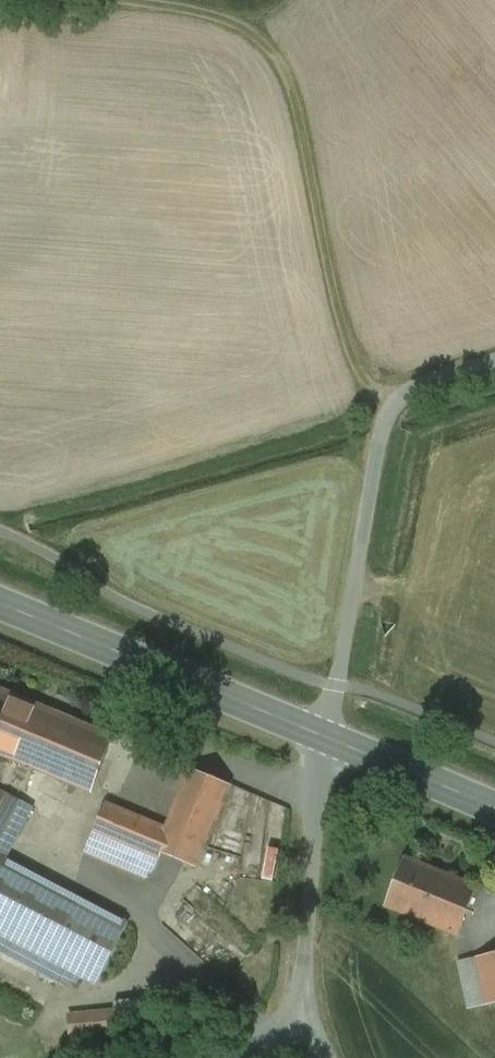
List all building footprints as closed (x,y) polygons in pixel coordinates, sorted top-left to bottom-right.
[(0,690),(0,754),(11,758),(36,769),(92,792),(115,738),(0,690)] [(36,769),(11,758),(0,784),(26,794),(36,769)] [(231,785),(190,769),(166,829),(105,804),(85,853),(146,878),(157,852),(197,868),(231,785)] [(0,790),(0,933),(92,982),(126,920),(6,856),(33,807),(0,790)] [(232,811),(251,813),(246,872),(262,874),(265,851),(278,852),(283,797),(234,792),(232,811)] [(480,883),(404,853),(383,904),(459,935),(480,883)] [(456,964),(467,1013),(494,1007),(494,956),(456,964)] [(116,1012),(71,1016),(73,1034),(117,1031),(117,1033),(164,1029),(162,1000),(115,1003),(116,1012)]
